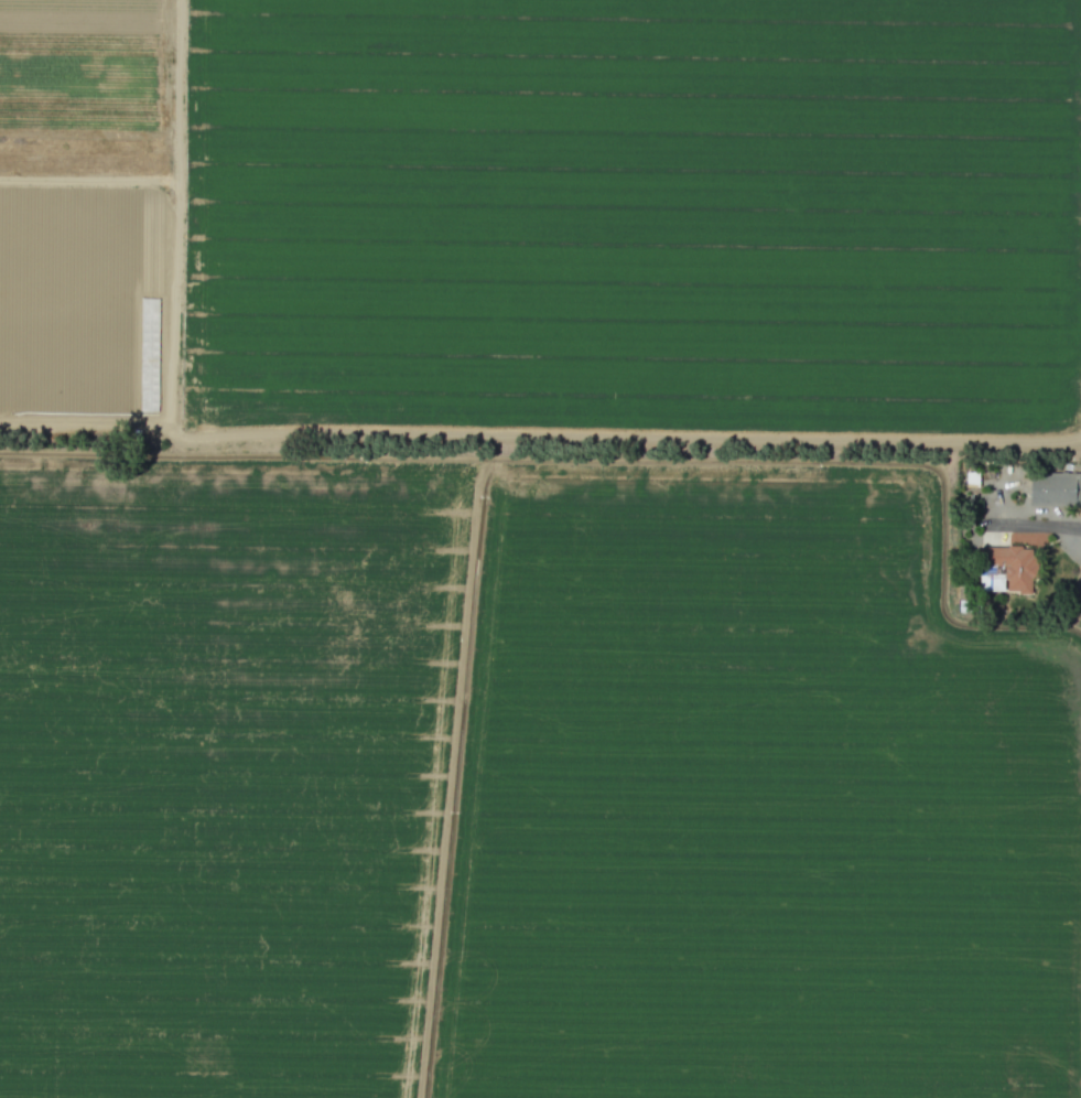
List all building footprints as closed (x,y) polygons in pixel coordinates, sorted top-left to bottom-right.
[(966,486),(976,486),(976,472),(966,473),(966,486)] [(1029,477),(1030,505),(1079,504),(1079,472),(1043,473),(1043,477),(1029,477)] [(980,548),(980,591),(1005,591),(1005,593),(1032,592),(1032,547),(980,548)]
